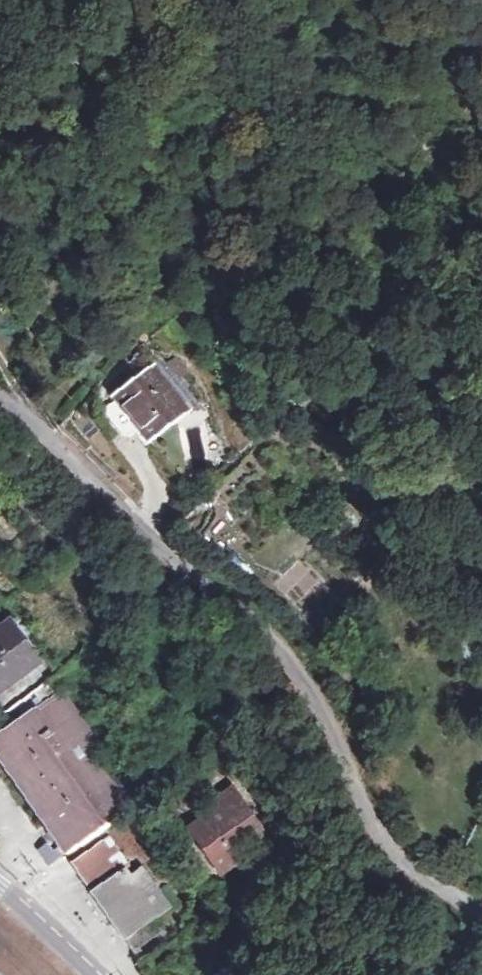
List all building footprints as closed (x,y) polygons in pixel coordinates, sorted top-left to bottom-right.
[(160,438),(197,405),(158,362),(121,395),(160,438)] [(7,714),(50,680),(56,676),(17,620),(0,633),(0,720),(7,714)] [(66,857),(127,812),(141,801),(66,696),(63,698),(50,680),(7,714),(15,726),(0,737),(0,761),(12,778),(66,857)] [(7,714),(0,720),(0,737),(15,726),(7,714)] [(217,811),(238,797),(232,788),(211,802),(217,811)] [(238,797),(217,811),(190,829),(218,868),(235,857),(233,853),(240,849),(242,851),(244,851),(260,840),(266,836),(238,797)] [(218,868),(190,829),(178,838),(210,882),(264,844),(260,840),(244,851),(242,851),(240,849),(233,853),(235,857),(218,868)] [(140,965),(177,939),(127,872),(133,868),(111,836),(71,865),(140,965)]
